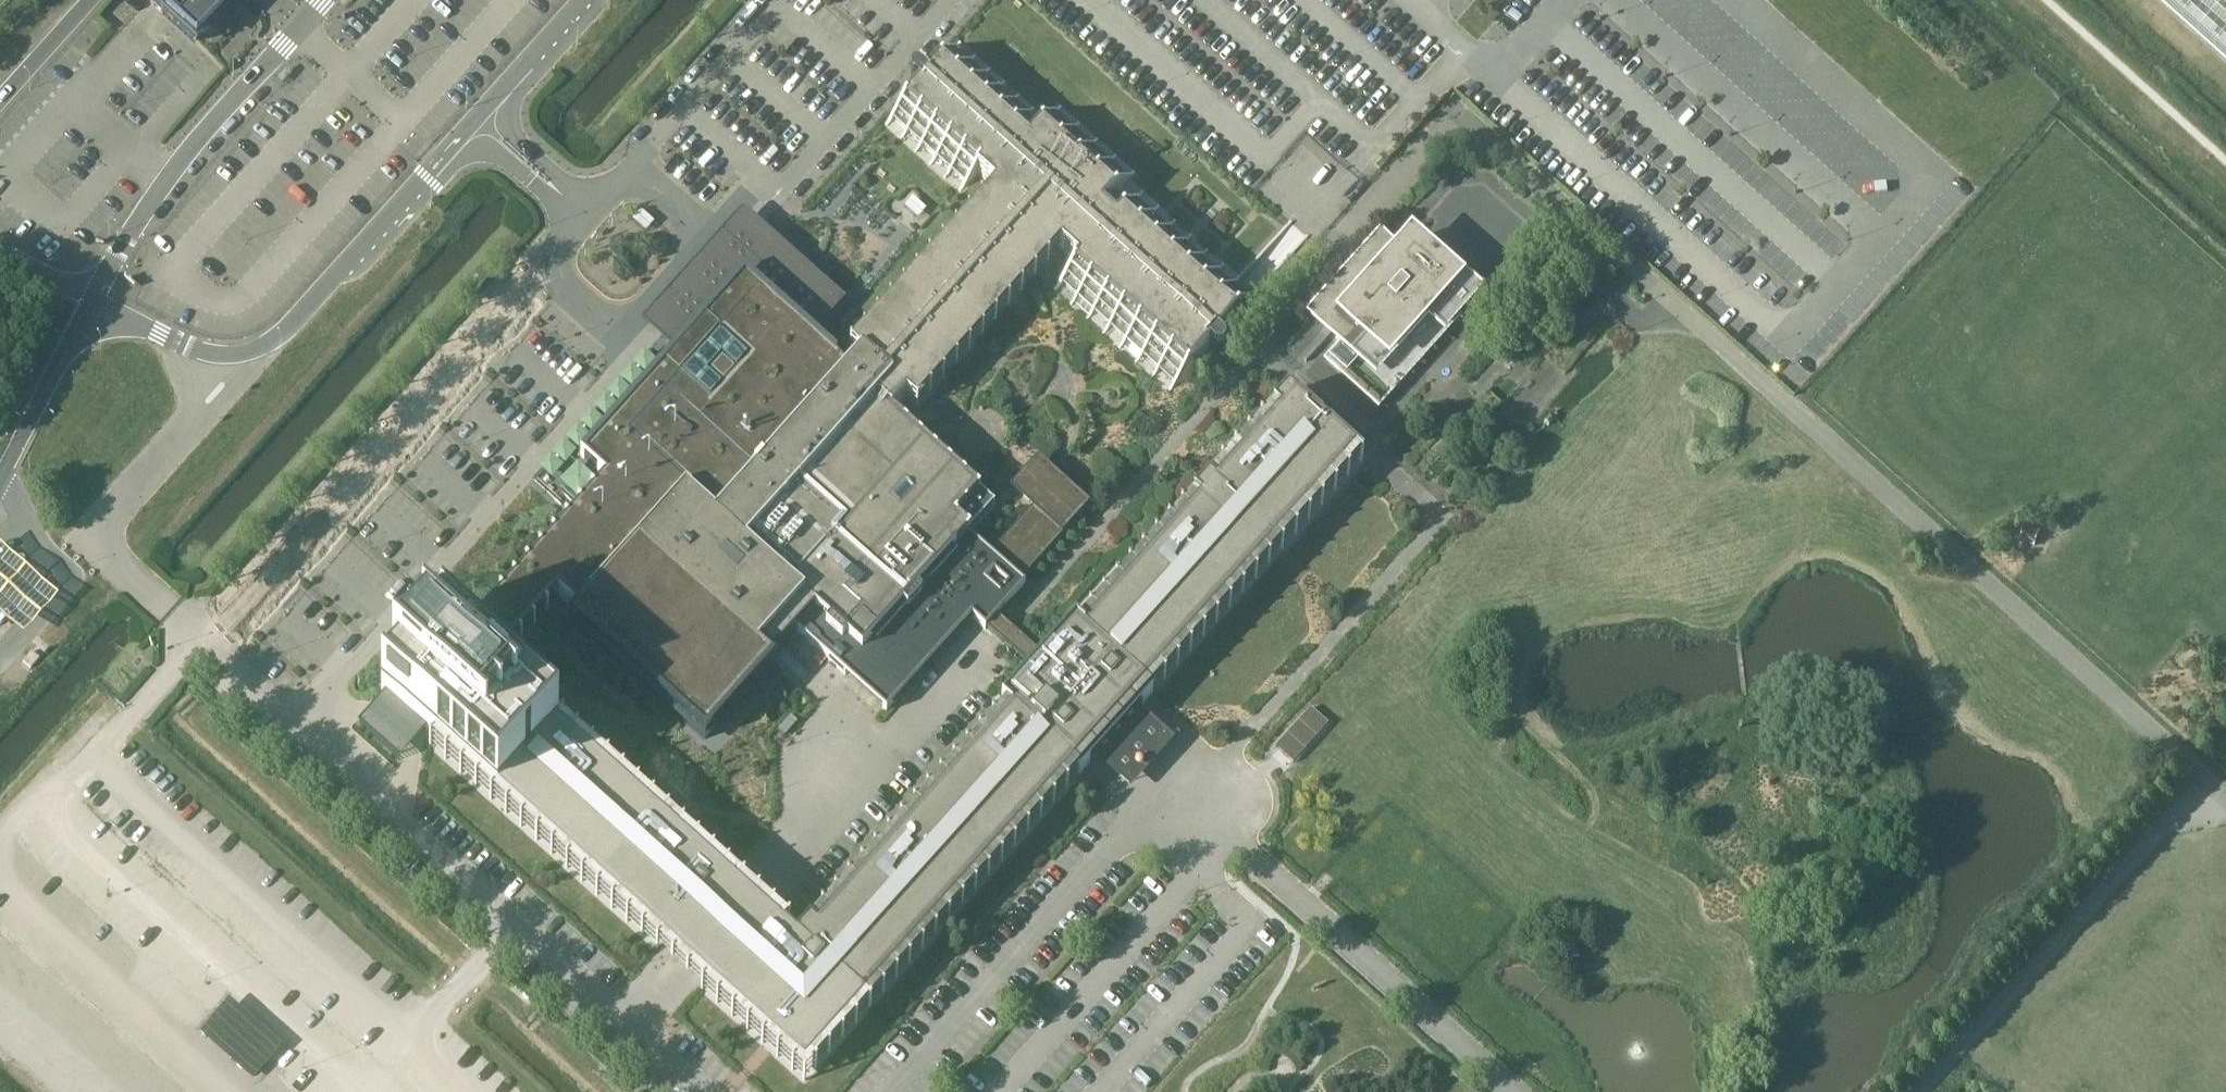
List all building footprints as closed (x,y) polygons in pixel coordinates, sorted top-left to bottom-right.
[(195,35),(226,0),(154,0),(195,35)] [(2225,58),(2225,0),(2161,0),(2225,58)] [(384,688),(381,690),(436,739),(437,738),(664,943),(804,1068),(864,1002),(826,967),(803,946),(796,940),(796,939),(783,928),(783,929),(724,876),(496,672),(497,671),(493,668),(507,653),(508,655),(510,653),(508,652),(520,639),(521,640),(523,638),(521,637),(533,624),(534,625),(536,624),(534,623),(546,610),(547,611),(549,609),(547,608),(558,596),(577,613),(569,622),(586,637),(588,635),(705,740),(750,689),(753,691),(775,667),(770,662),(797,632),(887,712),(971,617),(985,630),(987,628),(1033,670),(1043,658),(1013,631),(1003,623),(996,617),(1026,585),(1021,581),(1089,506),(1038,459),(1011,489),(1033,509),(992,554),(975,539),(969,533),(995,504),(938,451),(893,411),(906,397),(917,407),(1061,246),(1067,252),(1078,262),(1060,281),(1176,385),(1209,348),(1210,349),(1214,353),(1217,354),(1220,354),(1223,352),(1225,349),(1225,346),(1223,343),(1221,341),(1217,338),(1250,302),(1121,187),(1129,177),(1055,110),(1045,121),(1042,125),(954,46),(945,57),(927,77),(920,72),(918,71),(915,71),(913,72),(911,74),(911,76),(911,79),(912,81),(919,86),(901,107),(891,117),(966,183),(975,173),(977,171),(994,187),(978,205),(851,347),(861,356),(847,371),(760,293),(759,292),(719,336),(705,324),(665,370),(672,376),(662,388),(652,378),(581,458),(605,479),(594,492),(592,490),(591,492),(592,493),(581,506),(579,505),(578,506),(579,508),(488,610),(476,623),(475,621),(473,623),(474,624),(461,639),(442,622),(440,625),(442,627),(386,689),(384,688)] [(282,83),(294,70),(288,65),(277,78),(282,83)] [(1476,292),(1416,238),(1413,242),(1410,240),(1368,287),(1375,293),(1336,338),(1344,345),(1331,359),(1378,402),(1476,292)] [(1007,709),(796,940),(826,967),(864,1002),(870,1007),(871,1006),(870,1005),(1078,773),(1079,774),(1153,692),(1146,686),(1354,454),(1360,459),(1360,460),(1361,461),(1363,460),(1288,392),(1272,409),(1279,415),(1215,486),(1208,480),(1193,497),(1200,503),(1083,632),(1074,624),(1043,658),(1033,670),(1001,704),(1007,709)] [(2018,537),(2034,542),(2039,527),(2023,522),(2018,537)] [(23,629),(57,590),(27,563),(0,539),(0,610),(23,629)]
